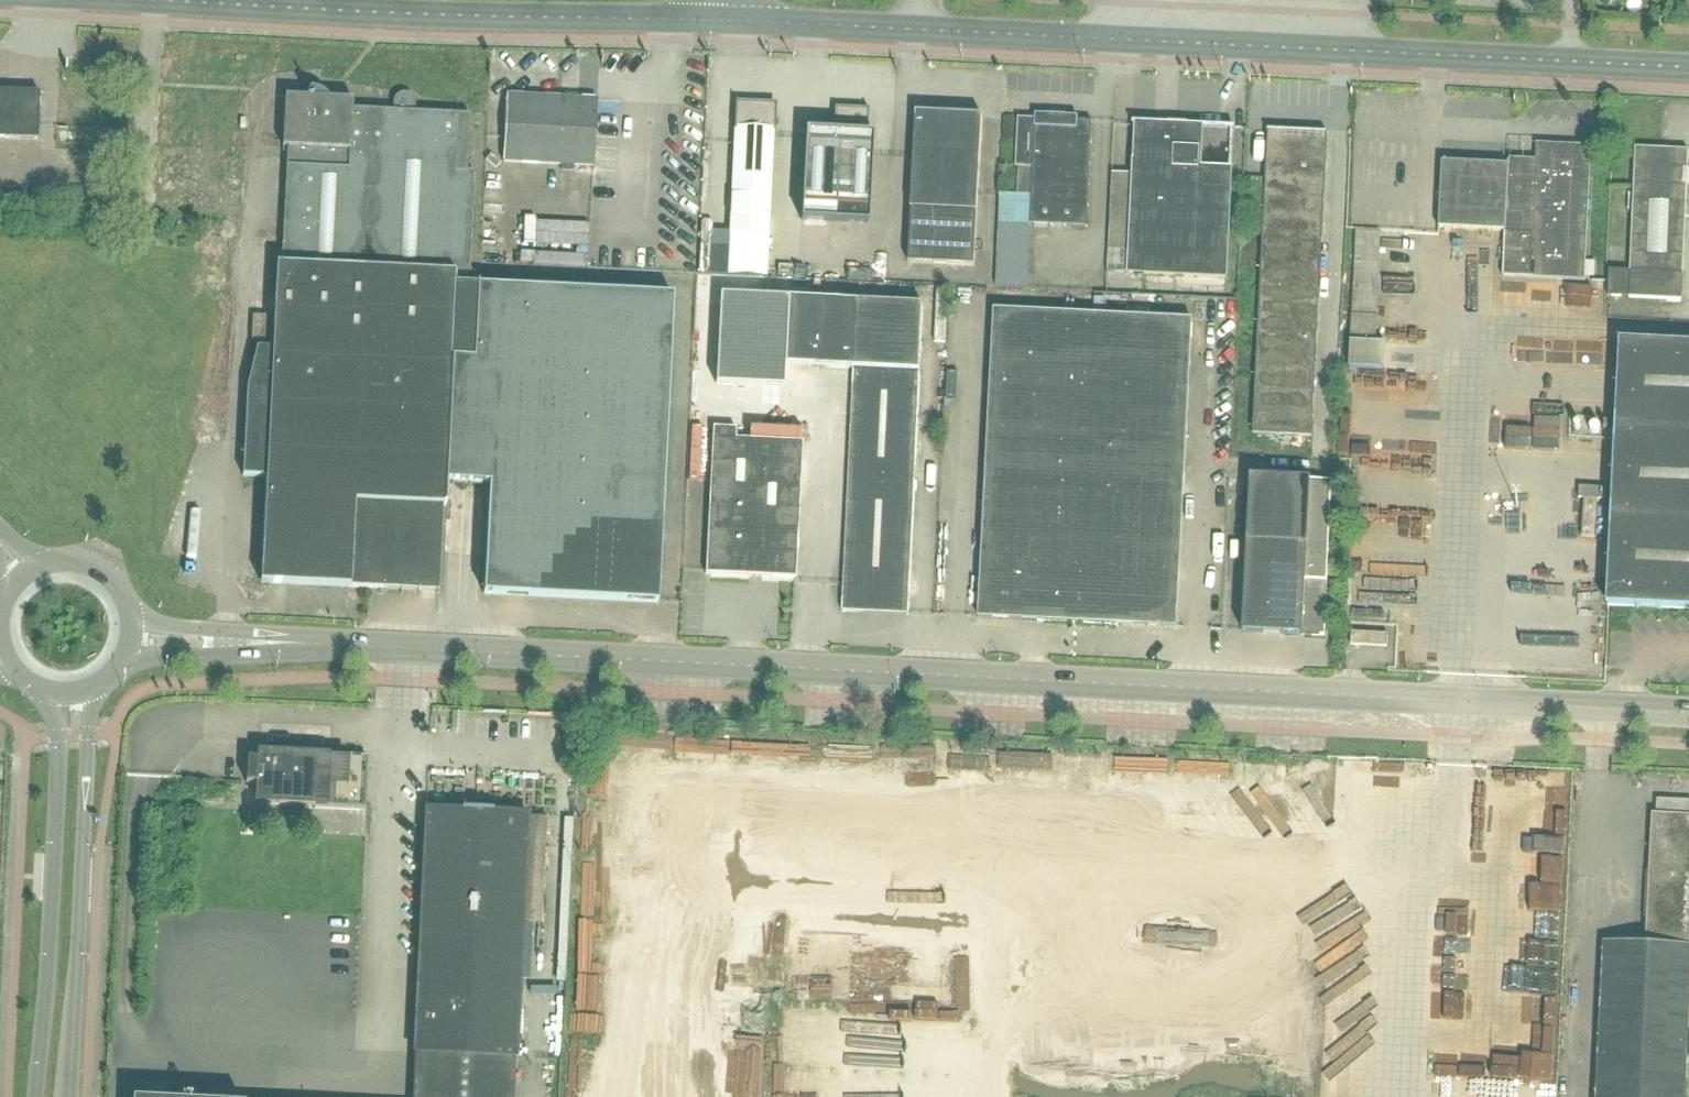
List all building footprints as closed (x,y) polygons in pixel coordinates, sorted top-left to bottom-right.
[(483,595),(657,604),(673,297),(478,288),(478,280),(469,271),(473,174),(467,173),(470,117),(417,114),(414,112),(415,111),(415,108),(416,106),(415,104),(415,102),(414,100),(412,98),(411,97),(409,96),(407,95),(405,94),(403,95),(400,95),(398,96),(397,97),(395,99),(394,100),(393,102),(392,105),(392,107),(393,109),(393,111),(395,113),(352,111),(353,102),(330,100),(328,98),(325,95),(322,93),(319,92),(316,90),(312,90),(312,100),(285,98),(282,149),(288,149),(281,265),(276,265),(275,295),(272,350),(256,349),(247,391),(242,477),(265,479),(260,584),(438,593),(443,508),(445,508),(446,484),(489,487),(483,595)] [(38,141),(39,94),(0,93),(0,140),(38,141)] [(597,102),(506,97),(503,163),(593,168),(597,102)] [(734,131),(729,236),(767,237),(772,133),(773,133),(774,105),(736,104),(736,102),(735,102),(733,131),(734,131)] [(866,135),(868,111),(835,109),(833,133),(805,132),(801,220),(867,223),(871,135),(866,135)] [(917,114),(909,264),(975,268),(983,118),(917,114)] [(1000,223),(1031,224),(1031,226),(1088,229),(1092,123),(1058,121),(1018,119),(1016,172),(1019,172),(1018,195),(1001,194),(1000,223)] [(1108,274),(1129,275),(1226,279),(1233,130),(1136,125),(1134,175),(1113,174),(1108,274)] [(1329,134),(1269,131),(1253,436),(1314,439),(1329,134)] [(1504,279),(1530,280),(1586,283),(1592,147),(1584,147),(1546,145),(1545,162),(1510,160),(1510,166),(1442,163),(1439,230),(1506,233),(1504,279)] [(1631,273),(1630,298),(1683,301),(1688,160),(1688,151),(1636,149),(1631,273)] [(730,236),(724,354),(761,356),(767,237),(730,236)] [(923,311),(857,307),(786,304),(783,371),(854,374),(843,613),(909,616),(923,311)] [(979,619),(1177,629),(1193,322),(995,312),(979,619)] [(264,341),(265,317),(252,316),(251,340),(264,341)] [(1621,342),(1608,607),(1688,611),(1688,345),(1621,342)] [(712,429),(705,575),(795,579),(802,443),(735,440),(736,430),(712,429)] [(1251,479),(1243,633),(1325,637),(1333,483),(1251,479)] [(1387,648),(1388,635),(1351,633),(1351,647),(1387,648)] [(245,785),(270,786),(269,806),(363,811),(366,758),(257,752),(256,760),(246,760),(245,785)] [(1332,790),(1376,792),(1377,766),(1333,763),(1332,790)] [(421,907),(414,1053),(485,1057),(484,1072),(515,1074),(516,1058),(523,907),(528,816),(426,811),(421,907)] [(1648,907),(1646,947),(1604,945),(1596,1096),(1685,1096),(1688,1018),(1688,818),(1652,816),(1648,907)] [(1467,910),(1467,937),(1557,937),(1557,910),(1467,910)] [(1358,939),(1358,924),(1335,924),(1335,939),(1358,939)] [(1139,955),(1138,943),(1118,944),(1118,956),(1139,955)] [(891,960),(892,984),(928,982),(928,973),(910,973),(910,959),(891,960)] [(768,1009),(754,1011),(757,1031),(770,1030),(768,1009)] [(782,1076),(766,1076),(765,1096),(781,1096),(782,1076)]
